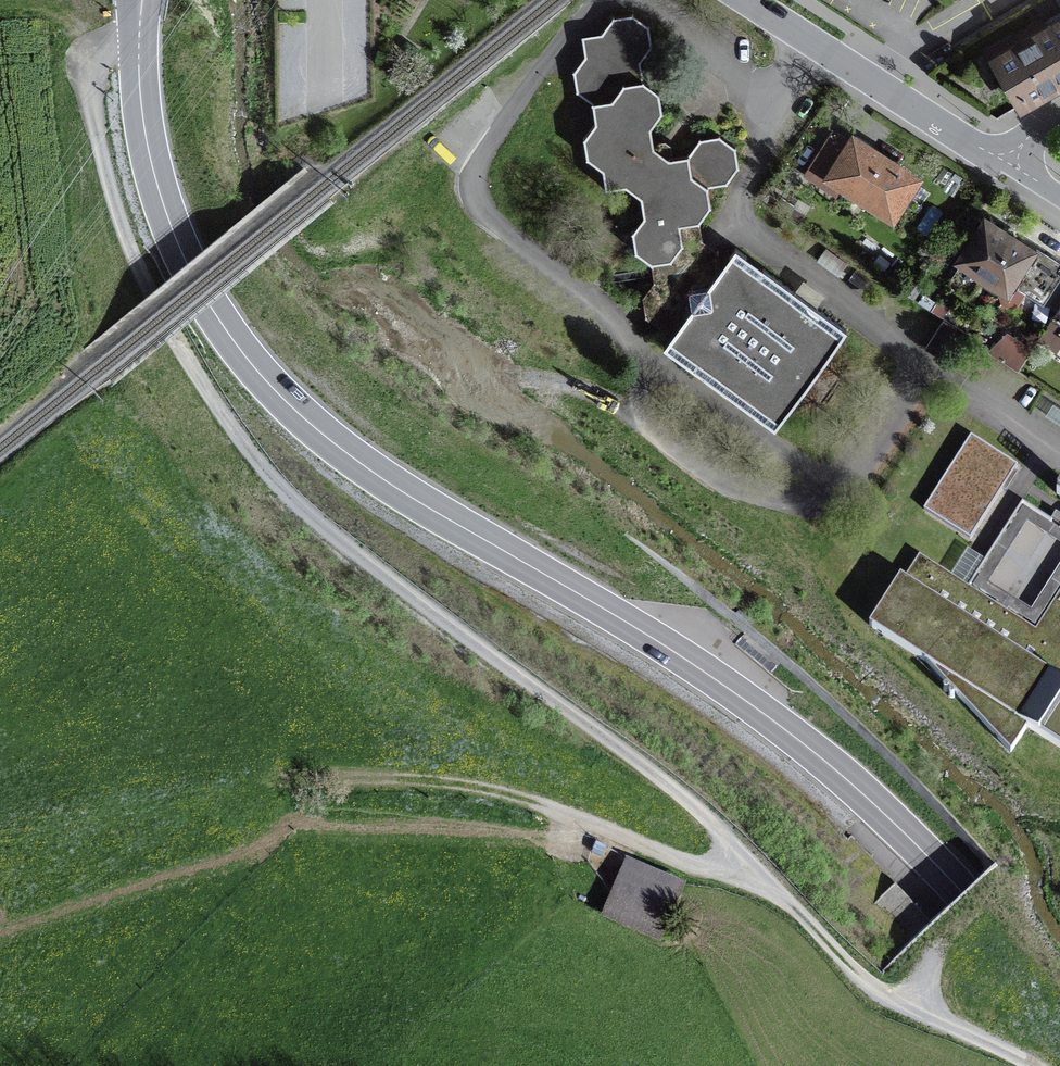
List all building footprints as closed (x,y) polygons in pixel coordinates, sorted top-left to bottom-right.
[(1045,22),(1059,14),(1059,0),(1045,0),(1036,5),(1045,22)] [(720,270),(678,239),(675,226),(699,222),(711,205),(708,188),(728,183),(739,167),(735,147),(719,135),(699,138),(686,154),(669,157),(654,145),(650,127),(662,111),(659,91),(643,80),(641,61),(652,46),(649,25),(635,14),(611,17),(600,34),(581,36),(585,55),(572,71),(576,91),(591,102),(595,121),(583,137),(586,158),(602,169),(605,188),(625,185),(640,197),(642,216),(631,230),(634,250),(650,263),(651,263),(654,280),(642,297),(644,317),(662,329),(680,325),(683,344),(699,356),(691,367),(776,427),(847,328),(763,268),(756,278),(739,267),(720,270)] [(988,53),(1016,103),(1059,79),(1059,14),(1045,22),(988,53)] [(921,182),(847,136),(818,183),(892,228),(921,182)] [(985,222),(955,270),(1012,305),(1023,287),(1057,308),(1059,304),(1059,264),(1037,249),(1034,253),(985,222)] [(1057,308),(1051,319),(1059,324),(1059,304),(1057,308)] [(942,319),(925,346),(939,356),(957,328),(942,319)] [(1007,327),(993,348),(1021,367),(1035,345),(1007,327)] [(1054,401),(1045,414),(1059,424),(1059,405),(1054,401)] [(1018,466),(970,435),(924,507),(972,538),(1008,482),(1018,466)] [(970,545),(952,572),(919,552),(873,629),(939,672),(1014,755),(1029,731),(1059,751),(1059,743),(1050,737),(1059,721),(1059,681),(1059,680),(1059,568),(1033,613),(991,588),(1027,526),(1059,546),(1059,522),(1059,521),(1023,500),(989,557),(970,545)] [(686,875),(622,854),(601,915),(665,937),(686,875)] [(929,921),(894,888),(877,905),(911,939),(929,921)]
